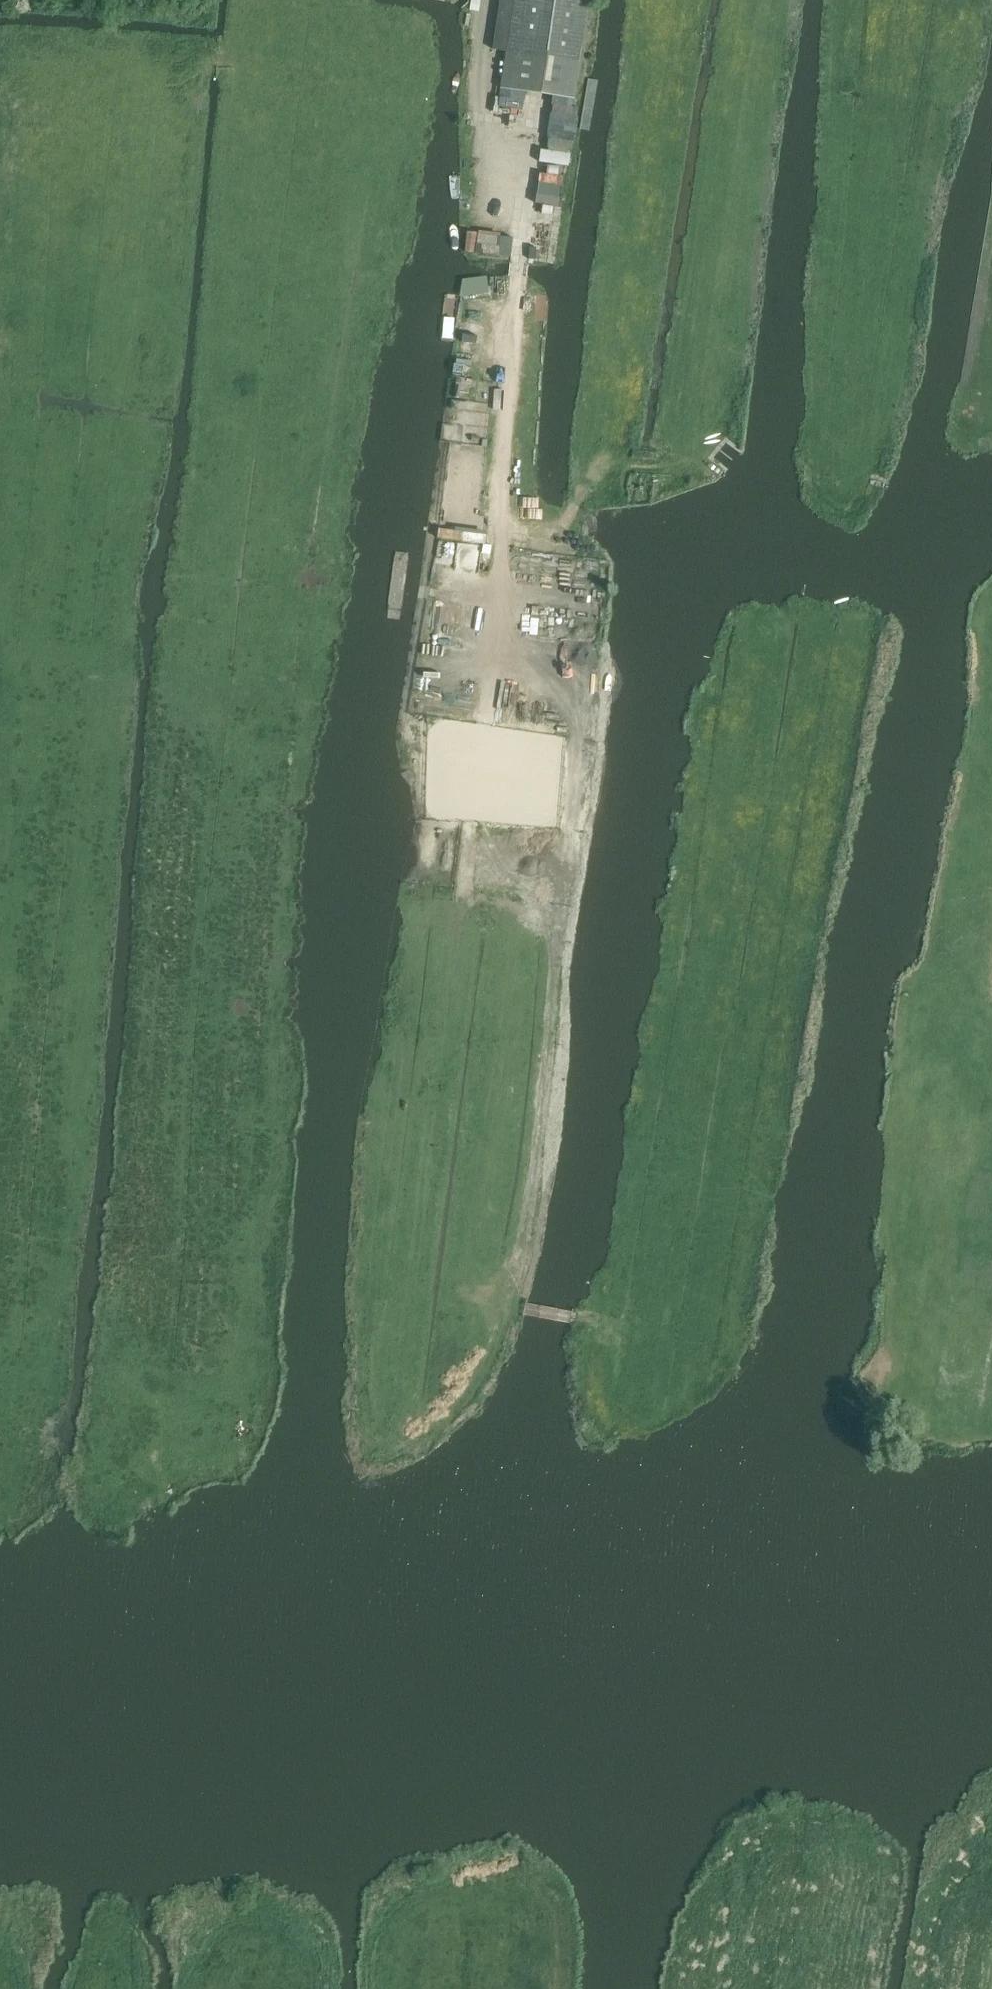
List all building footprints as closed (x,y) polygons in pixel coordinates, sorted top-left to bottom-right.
[(591,0),(501,0),(494,50),(507,51),(502,85),(576,95),(591,0)] [(469,248),(484,250),(485,242),(501,244),(503,232),(472,228),(469,248)]
